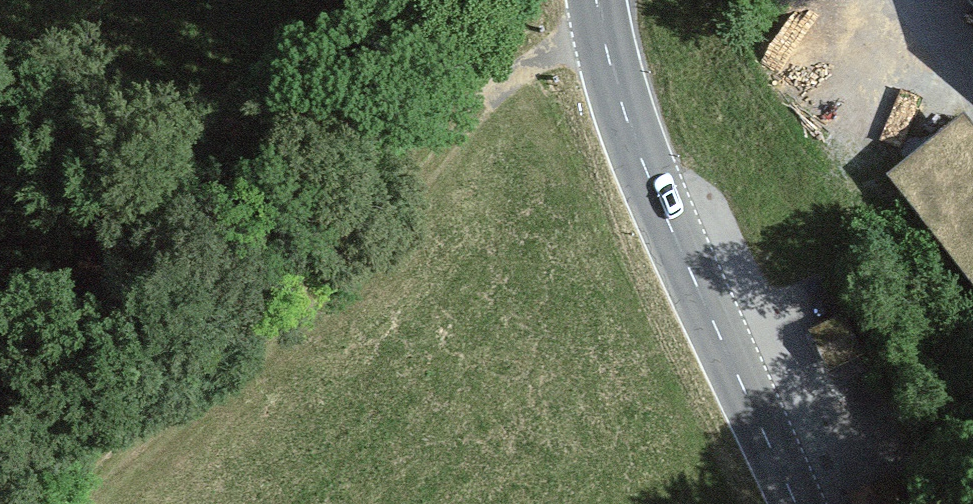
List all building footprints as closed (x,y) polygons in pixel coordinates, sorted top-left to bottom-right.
[(970,111),(891,164),(972,285),(972,116),(970,111)]
